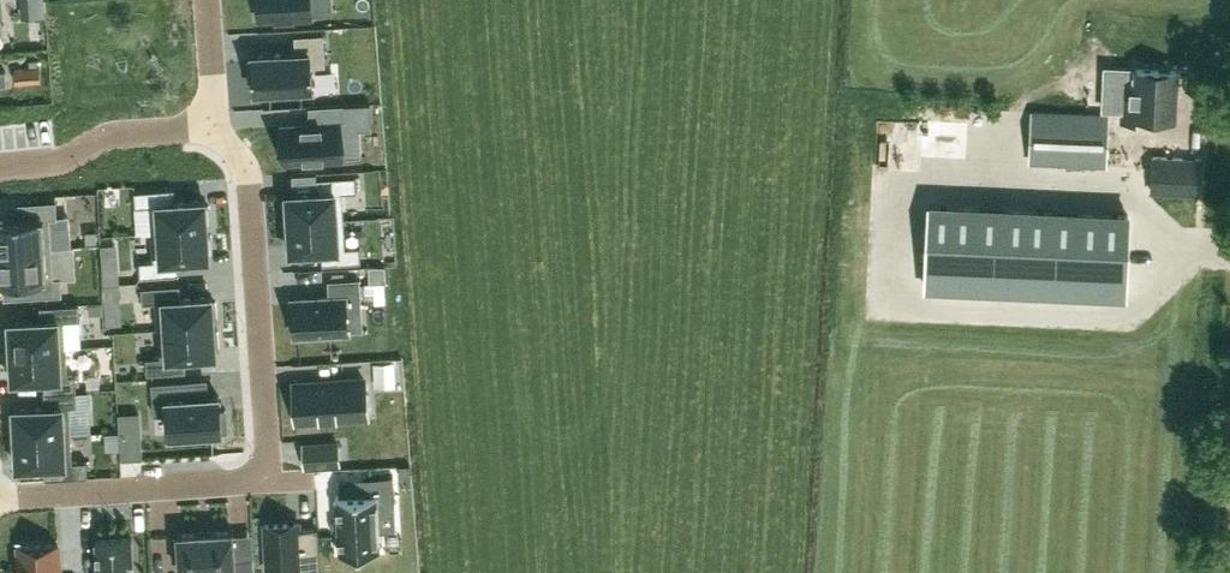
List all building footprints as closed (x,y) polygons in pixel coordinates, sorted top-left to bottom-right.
[(310,0),(259,0),(260,16),(310,13),(310,0)] [(253,60),(249,60),(250,78),(254,78),(255,91),(313,87),(311,65),(326,65),(324,32),(295,34),(296,52),(253,55),(253,60)] [(30,67),(15,68),(16,83),(42,80),(40,66),(38,66),(37,60),(30,61),(30,67)] [(1136,69),(1135,79),(1121,78),(1119,119),(1136,121),(1136,116),(1174,118),(1176,71),(1136,69)] [(1105,166),(1107,115),(1032,111),(1030,162),(1105,166)] [(285,160),(342,156),(340,122),(282,126),(285,160)] [(1199,159),(1152,156),(1150,192),(1197,194),(1199,159)] [(285,216),(288,216),(288,222),(344,219),(343,192),(357,191),(356,175),(317,177),(318,192),(287,193),(287,199),(284,199),(285,216)] [(207,222),(211,222),(209,205),(206,205),(205,200),(174,202),(173,187),(134,190),(136,206),(150,205),(152,232),(207,228),(207,222)] [(932,198),(928,287),(1124,296),(1128,207),(932,198)] [(22,203),(23,220),(0,222),(0,250),(49,247),(48,219),(58,218),(57,201),(22,203)] [(361,262),(360,245),(346,246),(344,219),(288,222),(289,228),(285,228),(286,246),(290,245),(290,251),(321,249),(322,264),(361,262)] [(153,260),(139,261),(140,277),(179,274),(178,259),(209,257),(209,252),(213,251),(211,234),(208,234),(207,228),(152,232),(153,260)] [(49,247),(0,250),(0,281),(39,279),(40,296),(67,294),(65,276),(51,277),(49,247)] [(292,304),(288,304),(289,325),(293,325),(294,334),(345,331),(344,308),(359,307),(357,277),(327,279),(328,298),(292,299),(292,304)] [(159,329),(214,325),(214,319),(217,319),(216,301),(213,302),(212,296),(181,298),(180,284),(141,287),(142,303),(157,302),(159,329)] [(10,327),(6,327),(7,344),(11,344),(11,350),(67,347),(65,320),(80,319),(79,303),(40,305),(41,320),(10,321),(10,327)] [(219,348),(218,331),(215,331),(214,325),(159,329),(161,356),(146,357),(147,373),(186,370),(185,356),(216,354),(216,348),(219,348)] [(11,356),(8,356),(9,374),(12,373),(13,379),(44,377),(45,392),(76,390),(75,374),(68,375),(67,347),(11,350),(11,356)] [(294,381),(297,426),(368,422),(365,377),(294,381)] [(224,409),(223,395),(191,398),(190,381),(152,384),(154,416),(168,415),(170,436),(229,432),(227,408),(224,409)] [(15,413),(11,413),(12,431),(16,430),(16,436),(48,435),(71,434),(70,406),(77,406),(76,390),(45,392),(45,406),(15,408),(15,413)] [(16,442),(13,443),(14,460),(17,460),(18,465),(48,464),(49,478),(88,476),(87,460),(73,461),(71,434),(48,435),(16,436),(16,442)] [(301,440),(303,464),(339,462),(338,437),(301,440)] [(339,494),(336,494),(339,552),(381,550),(381,548),(380,548),(378,507),(395,506),(393,475),(365,476),(365,493),(339,494)] [(298,528),(297,521),(264,523),(267,570),(300,568),(301,572),(320,572),(317,526),(298,528)] [(173,539),(174,558),(180,558),(180,568),(180,571),(183,571),(183,570),(224,568),(225,572),(255,572),(254,556),(235,557),(233,532),(234,532),(233,529),(230,529),(230,530),(214,531),(214,530),(197,532),(180,533),(177,533),(178,536),(178,538),(173,539)] [(132,538),(96,539),(97,572),(133,572),(132,538)] [(21,572),(59,572),(58,544),(20,546),(21,572)]
